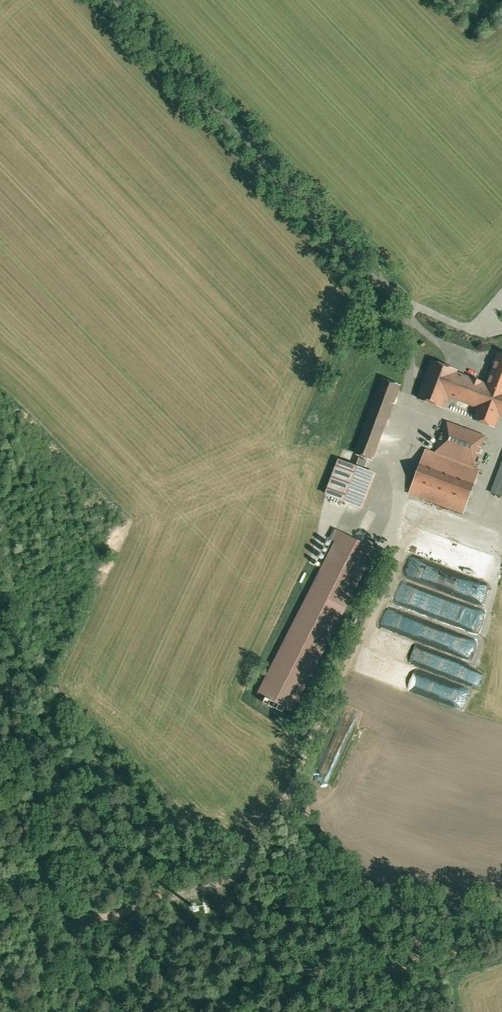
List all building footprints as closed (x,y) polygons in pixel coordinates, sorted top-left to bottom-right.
[(501,411),(501,347),(498,345),(487,379),(459,369),(460,365),(432,355),(419,394),(447,404),(450,393),(479,403),(474,414),(498,422),(501,411)] [(355,447),(371,453),(399,382),(382,375),(355,447)] [(436,447),(477,462),(489,430),(448,415),(436,447)] [(427,443),(411,488),(465,508),(482,464),(477,462),(436,447),(427,443)] [(378,468),(339,453),(326,489),(339,494),(365,503),(378,468)] [(493,486),(501,489),(501,462),(493,486)] [(295,707),(378,544),(337,523),(331,535),(337,537),(259,689),(266,692),(286,703),(295,707)] [(440,554),(443,542),(421,537),(418,549),(440,554)] [(286,703),(266,692),(263,698),(283,708),(286,703)]
